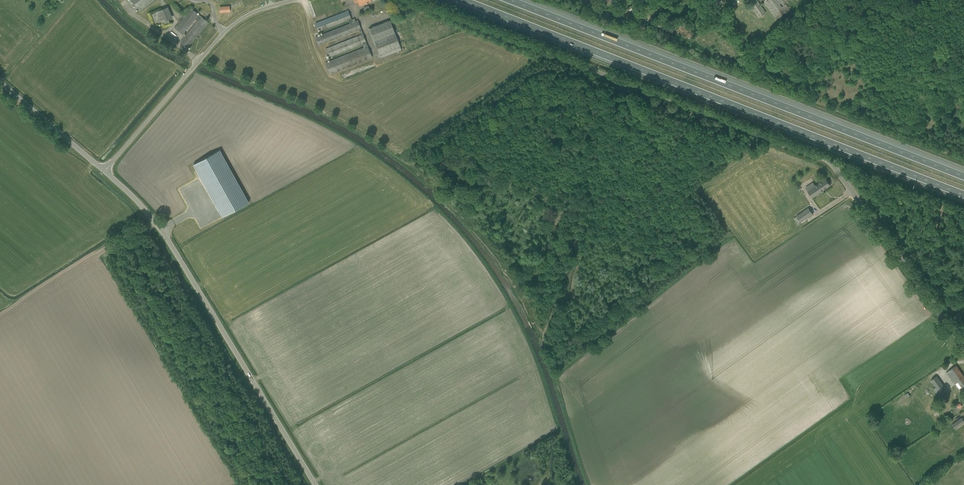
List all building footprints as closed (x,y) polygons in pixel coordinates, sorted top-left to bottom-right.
[(139,10),(153,0),(132,0),(139,10)] [(759,17),(766,13),(757,0),(747,0),(759,17)] [(764,2),(776,19),(790,10),(783,0),(767,0),(764,2)] [(190,8),(175,27),(183,34),(195,19),(196,19),(197,21),(180,41),(187,48),(208,23),(190,8)] [(163,9),(151,14),(156,25),(163,22),(168,20),(163,9)] [(346,11),(315,23),(317,28),(319,28),(319,27),(321,31),(348,20),(349,20),(350,24),(315,37),(318,45),(359,29),(361,35),(326,49),(329,57),(362,44),(363,44),(364,48),(326,62),(330,74),(372,57),(367,46),(366,42),(363,34),(361,29),(358,21),(352,22),(351,19),(348,10),(346,11)] [(369,28),(379,55),(400,47),(390,20),(369,28)] [(637,30),(650,34),(651,30),(639,26),(637,30)] [(219,150),(193,164),(222,217),(243,205),(249,202),(219,150)] [(808,191),(812,198),(830,185),(826,178),(808,191)] [(793,219),(797,224),(800,222),(801,223),(813,214),(808,208),(796,216),(793,219)] [(962,387),(963,385),(963,376),(956,366),(946,373),(955,384),(958,382),(962,387)] [(945,388),(936,376),(931,380),(940,392),(945,388)] [(955,429),(963,423),(963,421),(962,417),(952,425),(955,429)]
